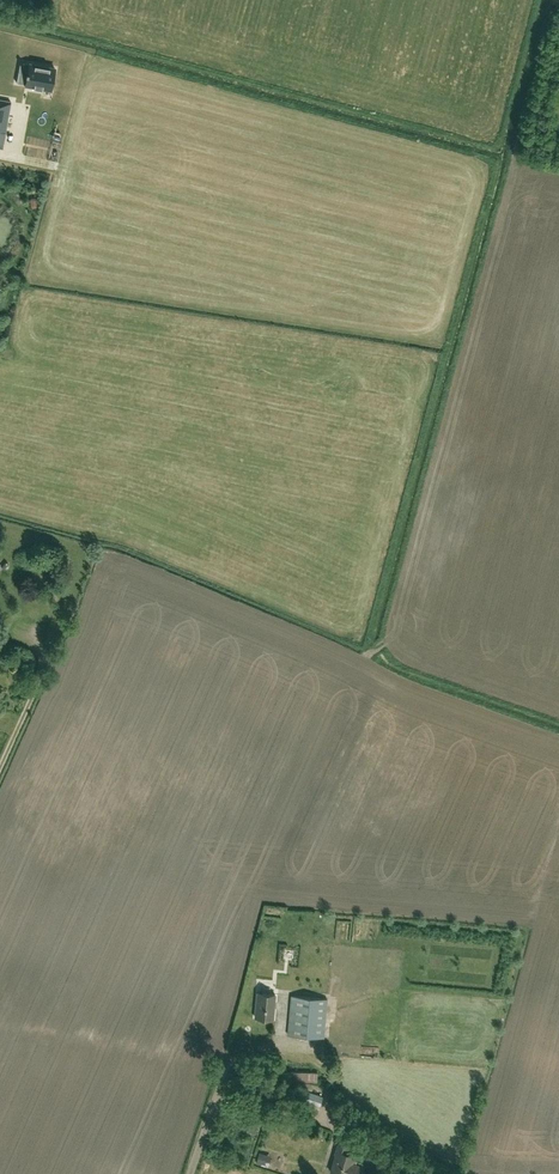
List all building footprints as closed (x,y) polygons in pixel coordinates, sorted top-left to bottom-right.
[(18,71),(16,83),(34,86),(34,88),(43,90),(43,88),(51,89),(55,68),(30,63),(28,73),(18,71)] [(2,147),(10,107),(0,105),(0,147),(2,147)] [(22,151),(23,146),(17,145),(18,117),(11,117),(10,150),(22,151)] [(255,1017),(273,1019),(275,994),(257,992),(255,1017)] [(324,1037),(327,998),(291,995),(288,1034),(324,1037)] [(317,1072),(291,1071),(282,1070),(282,1084),(291,1084),(291,1081),(317,1081),(317,1072)] [(307,1091),(303,1100),(301,1107),(315,1111),(317,1105),(319,1106),(323,1096),(307,1091)] [(258,1124),(250,1122),(247,1132),(255,1134),(258,1124)] [(330,1171),(339,1173),(360,1173),(363,1166),(355,1164),(356,1160),(354,1159),(355,1155),(345,1152),(347,1146),(338,1143),(335,1154),(336,1154),(330,1171)] [(267,1154),(259,1151),(256,1163),(263,1165),(267,1154)]
